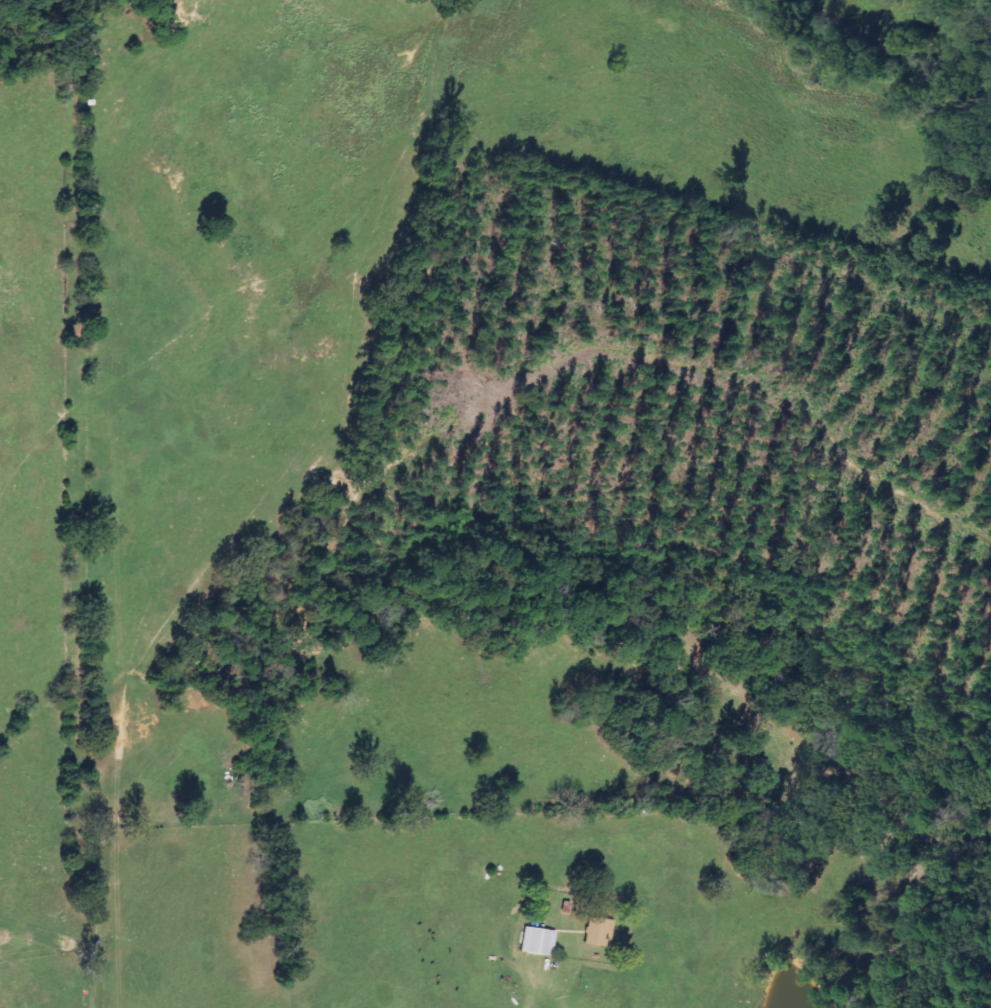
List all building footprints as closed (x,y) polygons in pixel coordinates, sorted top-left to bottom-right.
[(583,944),(608,949),(613,922),(588,918),(583,944)] [(555,933),(524,927),(520,953),(551,958),(555,933)]
